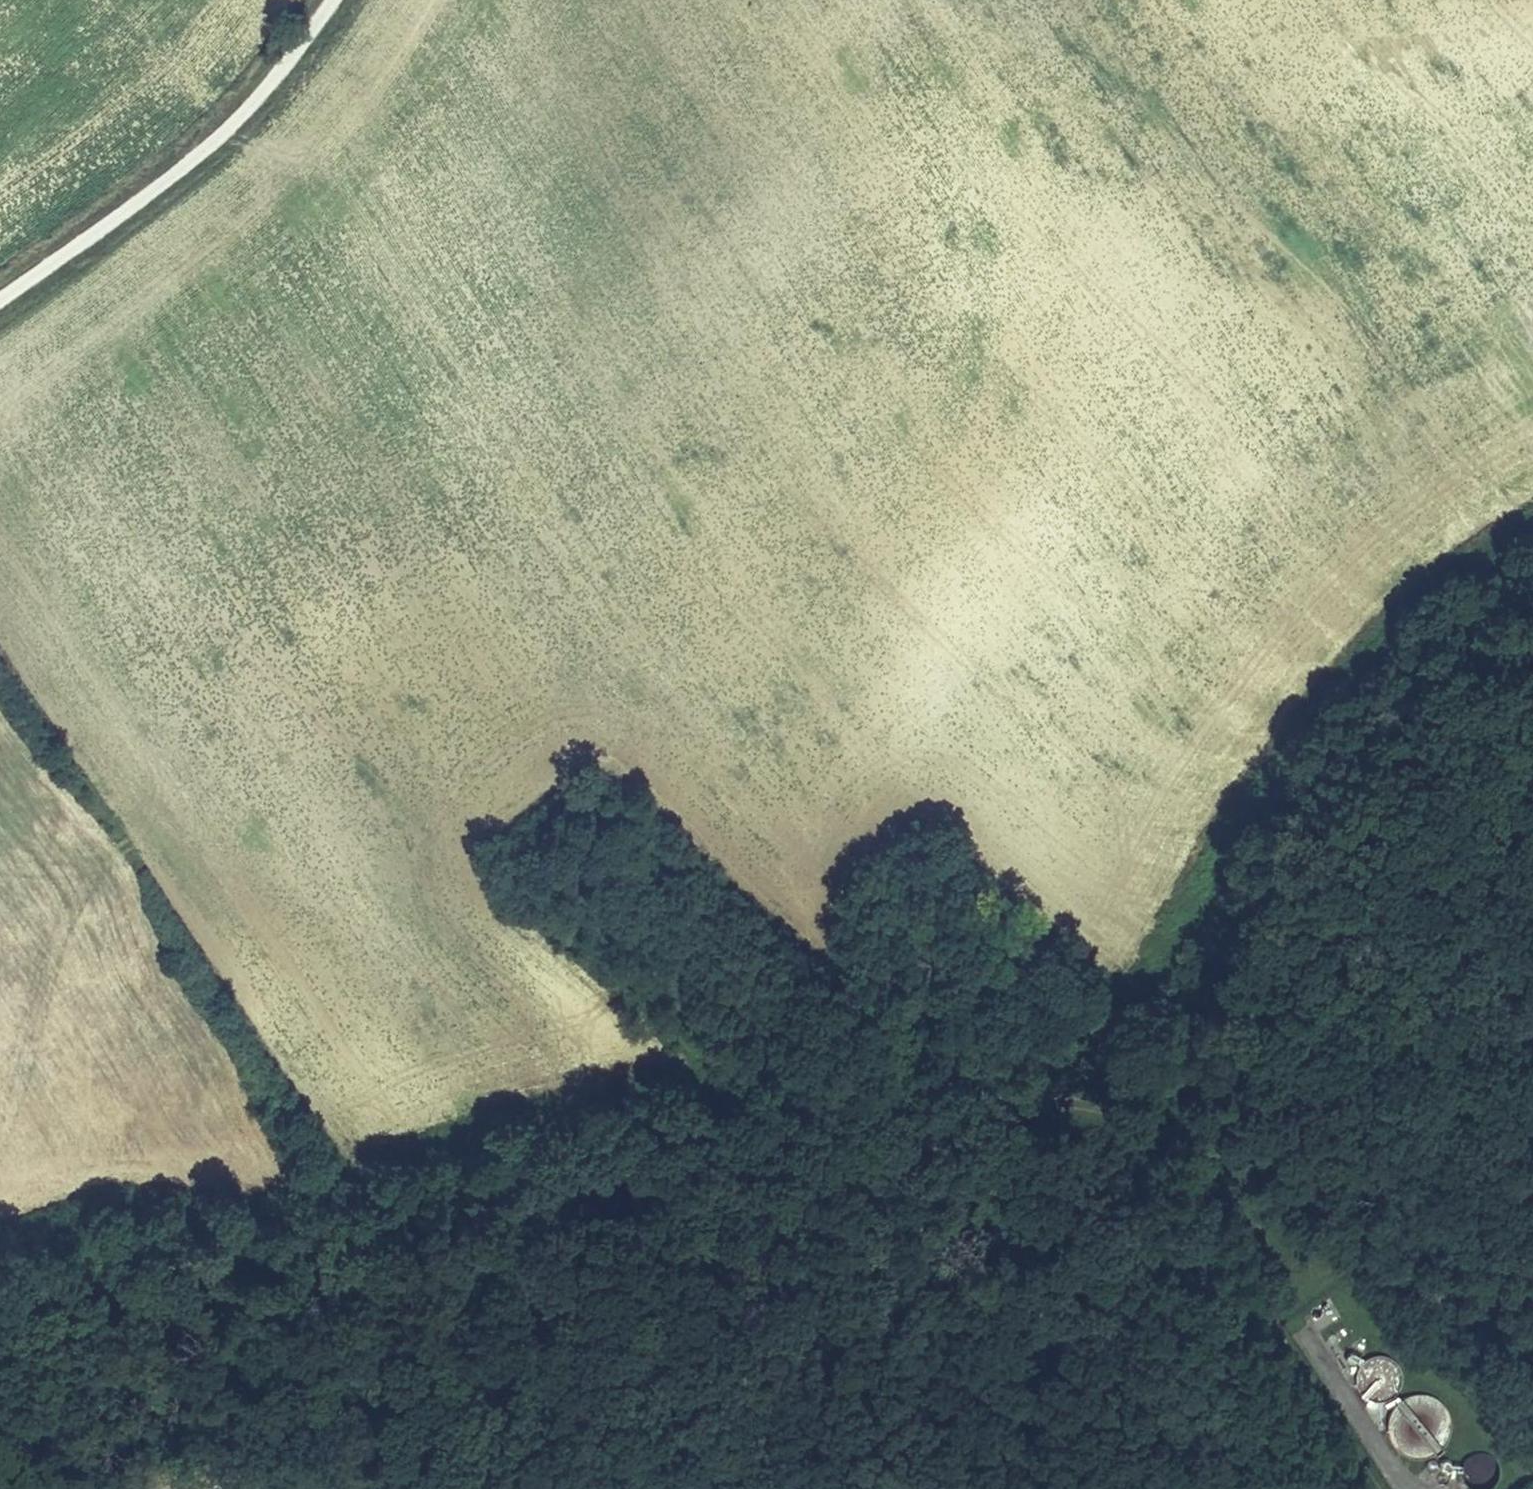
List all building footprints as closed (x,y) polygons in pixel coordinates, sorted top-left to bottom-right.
[(1322,1317),(1323,1315),(1323,1313),(1323,1311),(1322,1309),(1320,1308),(1319,1307),(1317,1306),(1315,1307),(1313,1308),(1312,1309),(1311,1311),(1310,1313),(1310,1315),(1311,1316),(1313,1318),(1314,1319),(1316,1319),(1318,1319),(1320,1318),(1322,1317)] [(1347,1336),(1347,1335),(1348,1334),(1348,1332),(1347,1331),(1346,1330),(1345,1329),(1343,1329),(1342,1329),(1341,1329),(1340,1330),(1339,1332),(1339,1333),(1339,1334),(1339,1336),(1340,1337),(1342,1337),(1343,1338),(1344,1338),(1346,1337),(1347,1336)] [(1338,1345),(1339,1344),(1339,1342),(1339,1340),(1338,1338),(1337,1336),(1335,1335),(1333,1335),(1331,1335),(1330,1336),(1328,1338),(1327,1339),(1327,1341),(1327,1343),(1328,1345),(1329,1346),(1331,1347),(1333,1348),(1335,1347),(1337,1347),(1338,1345)] [(1363,1344),(1361,1343),(1359,1343),(1358,1344),(1357,1346),(1356,1348),(1357,1350),(1358,1351),(1360,1352),(1362,1352),(1363,1351),(1365,1350),(1365,1348),(1365,1346),(1364,1345),(1363,1344)] [(1357,1363),(1359,1361),(1359,1358),(1358,1355),(1356,1353),(1353,1352),(1351,1352),(1348,1354),(1347,1356),(1346,1358),(1346,1361),(1348,1363),(1350,1365),(1353,1365),(1355,1365),(1357,1363)] [(1438,1469),(1438,1467),(1438,1464),(1437,1462),(1435,1461),(1433,1460),(1431,1460),(1429,1461),(1427,1462),(1426,1464),(1426,1467),(1427,1469),(1428,1471),(1430,1472),(1432,1472),(1434,1472),(1436,1471),(1438,1469)] [(1441,1463),(1440,1465),(1440,1467),(1440,1469),(1442,1471),(1444,1472),(1446,1473),(1449,1472),(1450,1471),(1452,1469),(1452,1467),(1452,1464),(1451,1462),(1449,1461),(1447,1460),(1445,1460),(1443,1461),(1441,1463)] [(1444,1474),(1442,1474),(1440,1475),(1439,1476),(1438,1477),(1437,1479),(1437,1481),(1437,1483),(1439,1485),(1440,1486),(1442,1486),(1444,1486),(1446,1486),(1447,1485),(1448,1483),(1449,1481),(1449,1479),(1449,1478),(1448,1476),(1446,1475),(1444,1474)]
